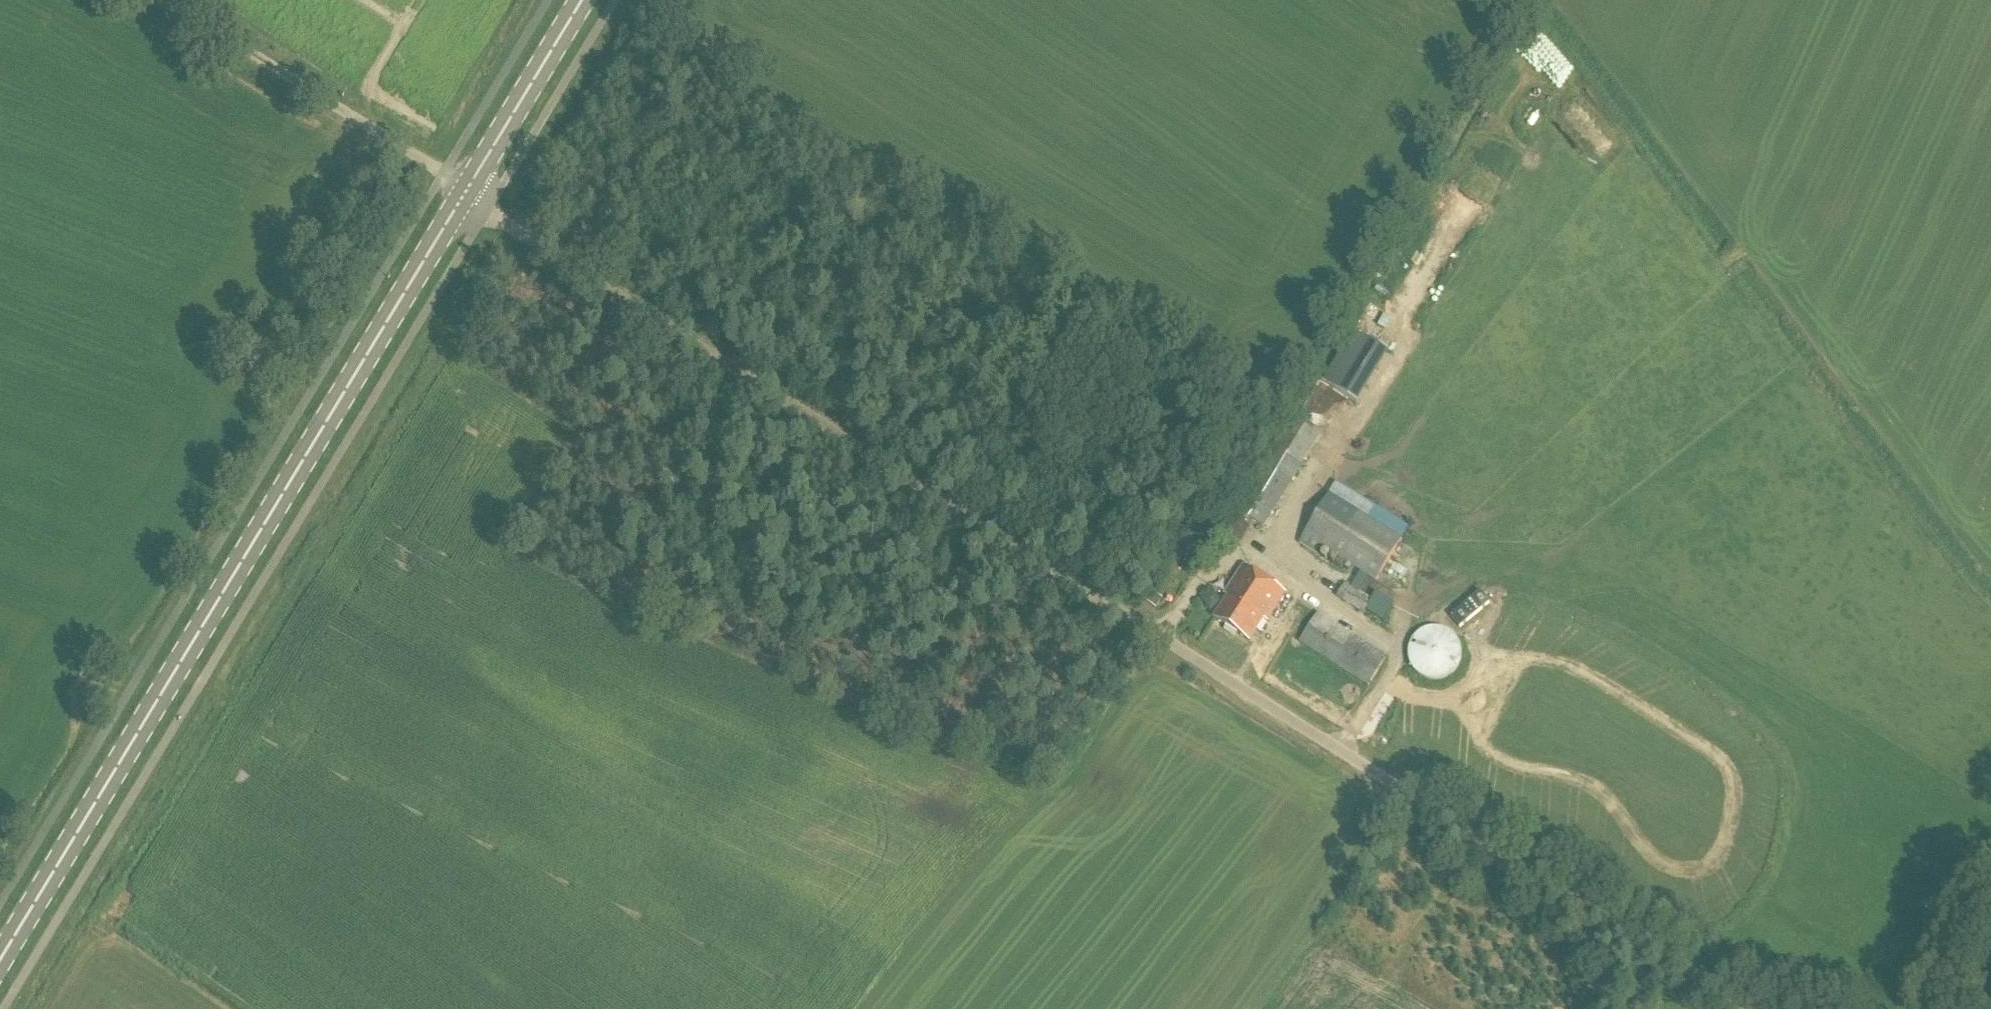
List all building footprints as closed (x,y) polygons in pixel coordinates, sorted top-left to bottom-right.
[(1552,41),(1540,54),(1576,86),(1587,73),(1552,41)] [(1368,404),(1396,351),(1367,336),(1361,347),(1355,344),(1338,377),(1348,383),(1344,392),(1368,404)] [(1262,528),(1322,432),(1293,414),(1234,509),(1262,528)] [(1376,582),(1408,529),(1335,483),(1299,543),(1317,555),(1322,548),(1376,582)] [(1241,547),(1252,527),(1232,515),(1220,534),(1241,547)] [(1267,622),(1285,593),(1243,566),(1224,596),(1227,597),(1213,619),(1249,642),(1263,620),(1267,622)] [(1363,614),(1372,599),(1345,582),(1335,596),(1363,614)] [(1152,593),(1147,602),(1155,607),(1160,599),(1152,593)] [(1358,626),(1327,606),(1321,614),(1318,612),(1295,648),(1306,654),(1309,650),(1368,687),(1387,657),(1352,635),(1358,626)] [(1440,680),(1443,680),(1448,677),(1451,676),(1454,672),(1458,668),(1460,662),(1461,657),(1462,654),(1461,648),(1460,644),(1458,640),(1453,634),(1449,631),(1444,628),(1438,627),(1430,627),(1418,633),(1415,635),(1413,638),(1410,644),(1409,646),(1408,650),(1408,654),(1408,659),(1409,662),(1411,666),(1414,671),(1416,673),(1420,676),(1424,678),(1427,679),(1440,680)] [(87,696),(90,690),(83,686),(80,692),(87,696)]
